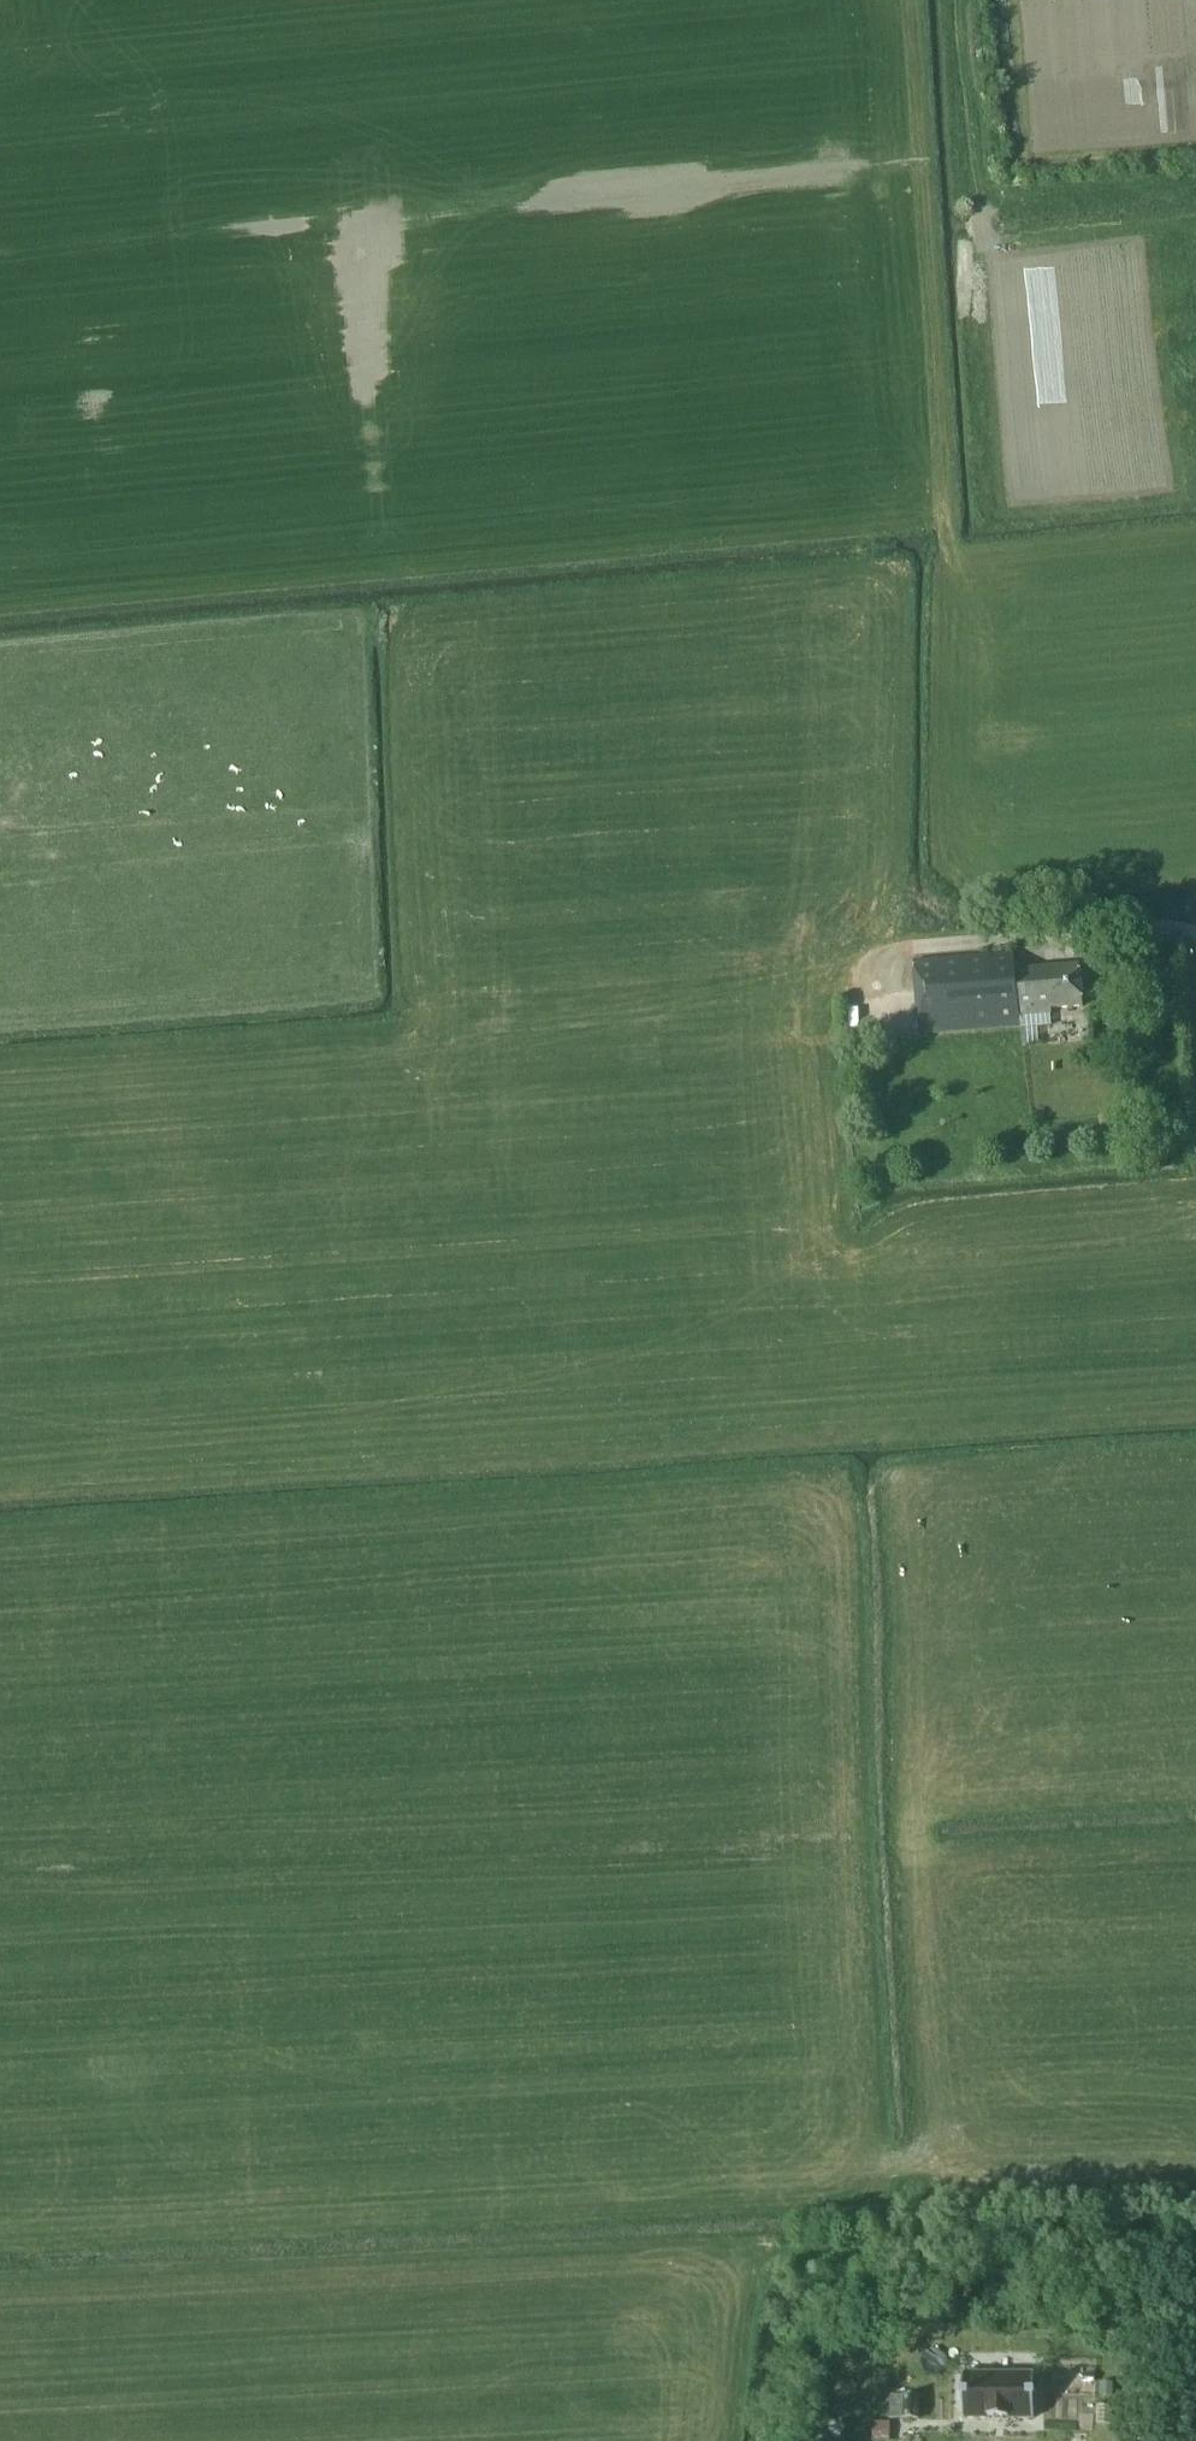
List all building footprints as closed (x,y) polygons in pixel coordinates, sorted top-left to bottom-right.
[(1016,972),(1015,954),(913,962),(919,1036),(1021,1027),(1020,1017),(1051,1015),(1050,1010),(1083,1008),(1079,967),(1016,972)] [(1100,1128),(1112,1128),(1111,1115),(1099,1116),(1100,1128)] [(1034,2375),(963,2375),(963,2421),(1034,2421),(1034,2375)] [(905,2396),(904,2419),(919,2419),(919,2396),(905,2396)] [(891,2422),(874,2422),(874,2440),(891,2440),(891,2422)]
